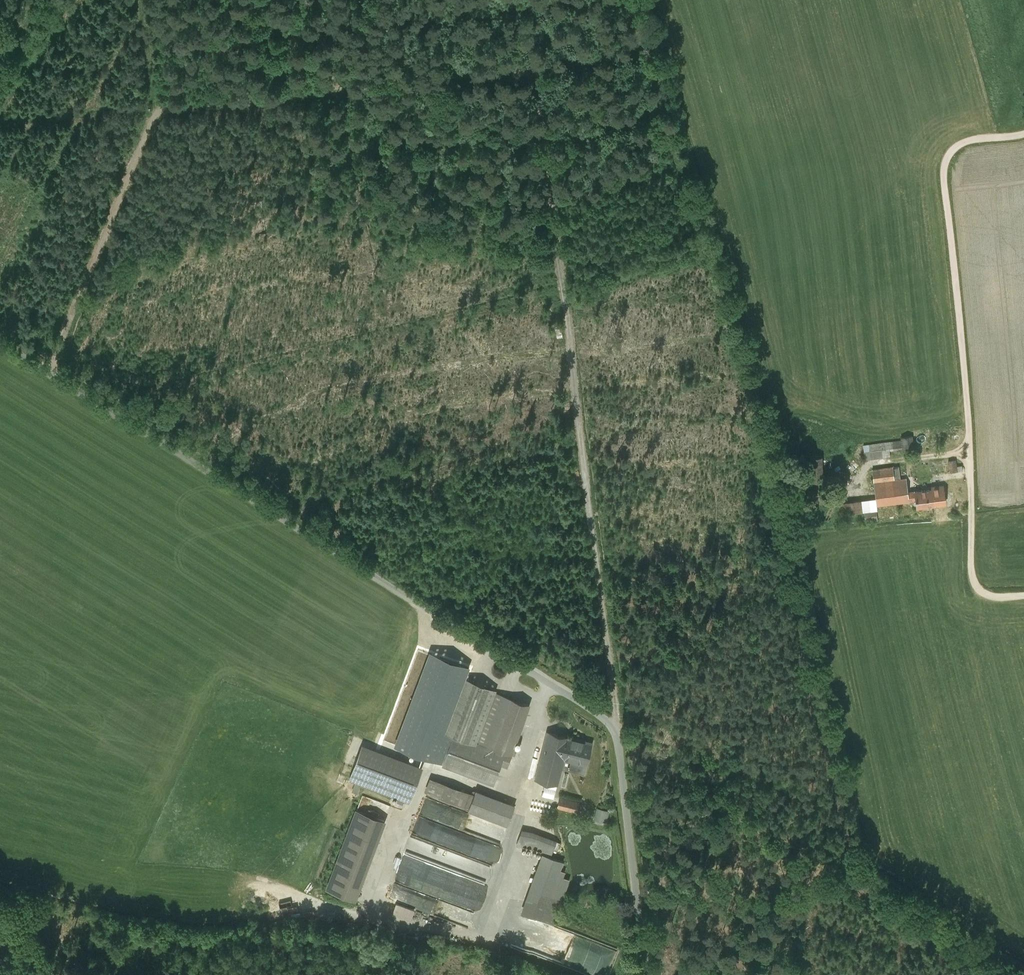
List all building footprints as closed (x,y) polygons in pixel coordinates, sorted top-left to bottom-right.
[(901,437),(900,437),(900,439),(901,449),(902,451),(914,450),(913,435),(901,437)] [(869,444),(863,444),(865,460),(871,459),(887,457),(890,457),(889,451),(888,441),(869,444)] [(956,467),(955,461),(948,462),(949,473),(962,471),(961,466),(956,467)] [(924,499),(923,491),(908,493),(906,479),(894,480),(893,467),(872,469),(877,506),(909,503),(908,500),(915,500),(916,508),(933,506),(932,498),(924,499)] [(931,490),(923,491),(924,499),(932,498),(933,506),(945,505),(943,486),(931,488),(931,490)] [(863,512),(862,500),(838,502),(839,514),(863,512)] [(864,510),(865,521),(877,520),(876,509),(864,510)] [(529,703),(463,678),(444,729),(449,731),(453,733),(454,732),(479,742),(479,740),(505,749),(511,751),(529,703)] [(479,742),(454,732),(453,733),(449,731),(441,751),(446,753),(442,763),(493,782),(500,762),(505,749),(479,740),(479,742)] [(569,737),(547,731),(535,778),(534,778),(557,784),(561,768),(569,737)] [(592,742),(569,737),(561,768),(583,773),(586,764),(592,742)] [(410,802),(422,759),(411,756),(403,754),(399,754),(389,751),(395,751),(365,742),(361,743),(358,754),(358,755),(363,756),(374,756),(394,762),(394,768),(393,768),(353,757),(347,779),(390,791),(391,805),(392,802),(399,804),(399,802),(410,802)] [(511,751),(505,749),(500,762),(507,765),(511,752),(511,751)] [(474,791),(431,775),(426,789),(438,793),(438,794),(469,806),(474,791)] [(514,803),(475,788),(474,791),(469,806),(468,807),(507,822),(514,803)] [(579,803),(559,798),(557,808),(577,813),(579,803)] [(353,807),(326,889),(357,899),(384,817),(353,807)] [(608,812),(598,809),(595,819),(605,822),(608,812)] [(556,841),(521,828),(516,841),(551,854),(556,841)] [(562,862),(542,854),(525,899),(557,911),(568,879),(557,875),(562,862)] [(395,899),(390,911),(411,919),(414,911),(418,912),(420,907),(395,899)]
